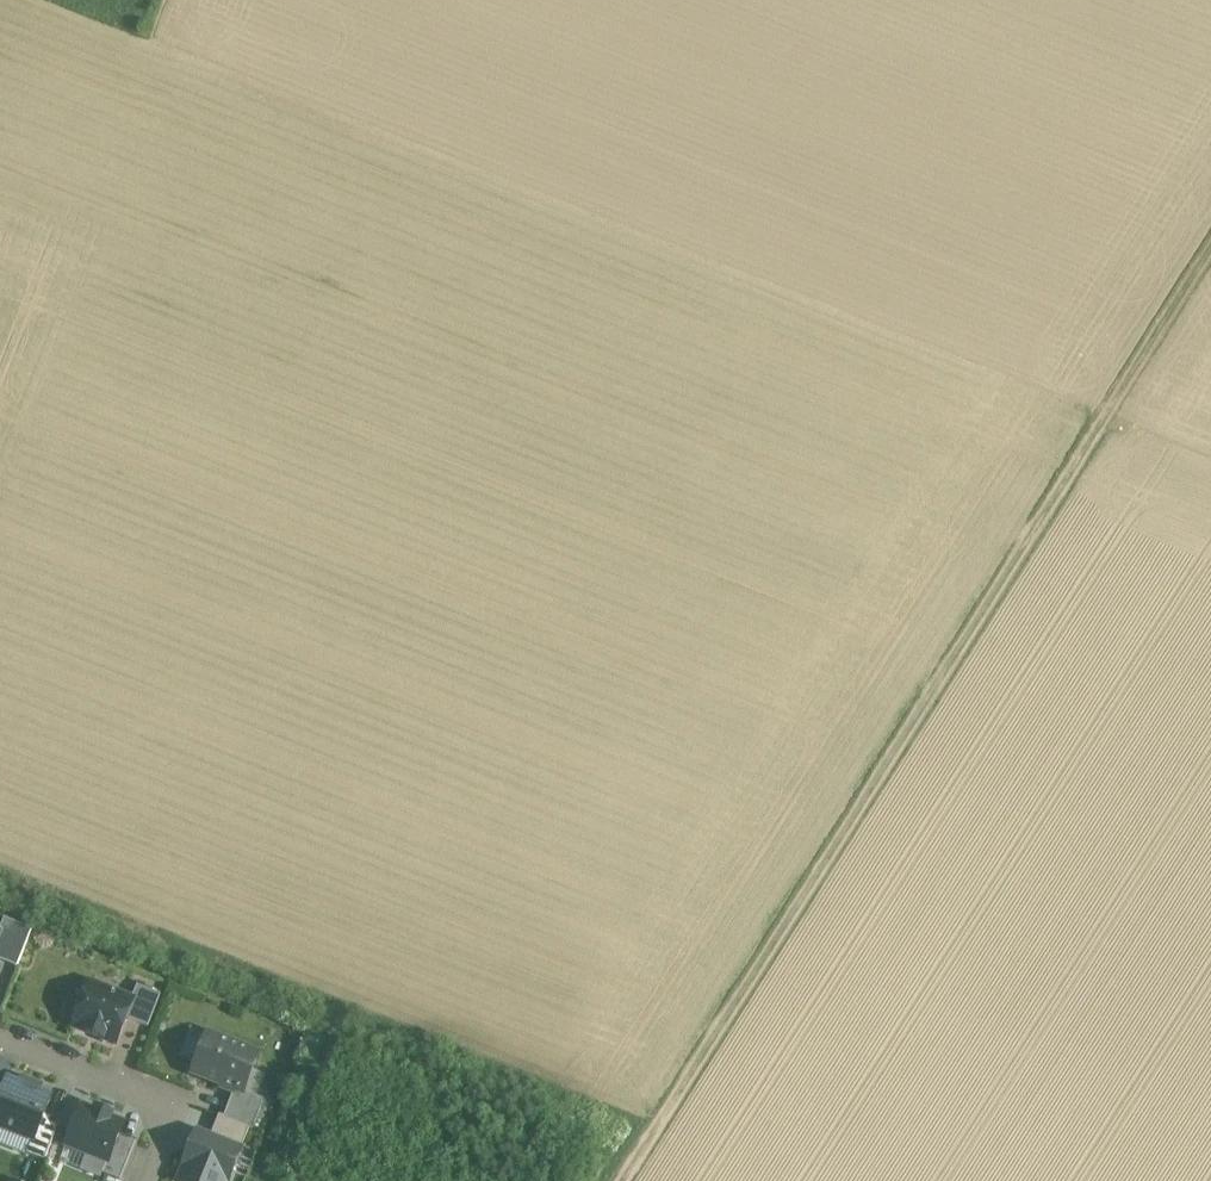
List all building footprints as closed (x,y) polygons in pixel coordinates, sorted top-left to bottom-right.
[(4,919),(0,929),(0,961),(17,968),(32,930),(4,919)] [(133,1000),(90,983),(72,1027),(115,1044),(133,1000)] [(259,1054),(208,1034),(193,1074),(243,1094),(259,1054)] [(7,1080),(0,1098),(0,1128),(34,1141),(51,1097),(39,1093),(41,1087),(22,1080),(20,1085),(7,1080)] [(81,1108),(66,1145),(108,1161),(121,1129),(121,1124),(110,1119),(111,1115),(96,1109),(94,1113),(81,1108)] [(197,1133),(184,1166),(186,1166),(180,1180),(229,1180),(241,1150),(197,1133)]
